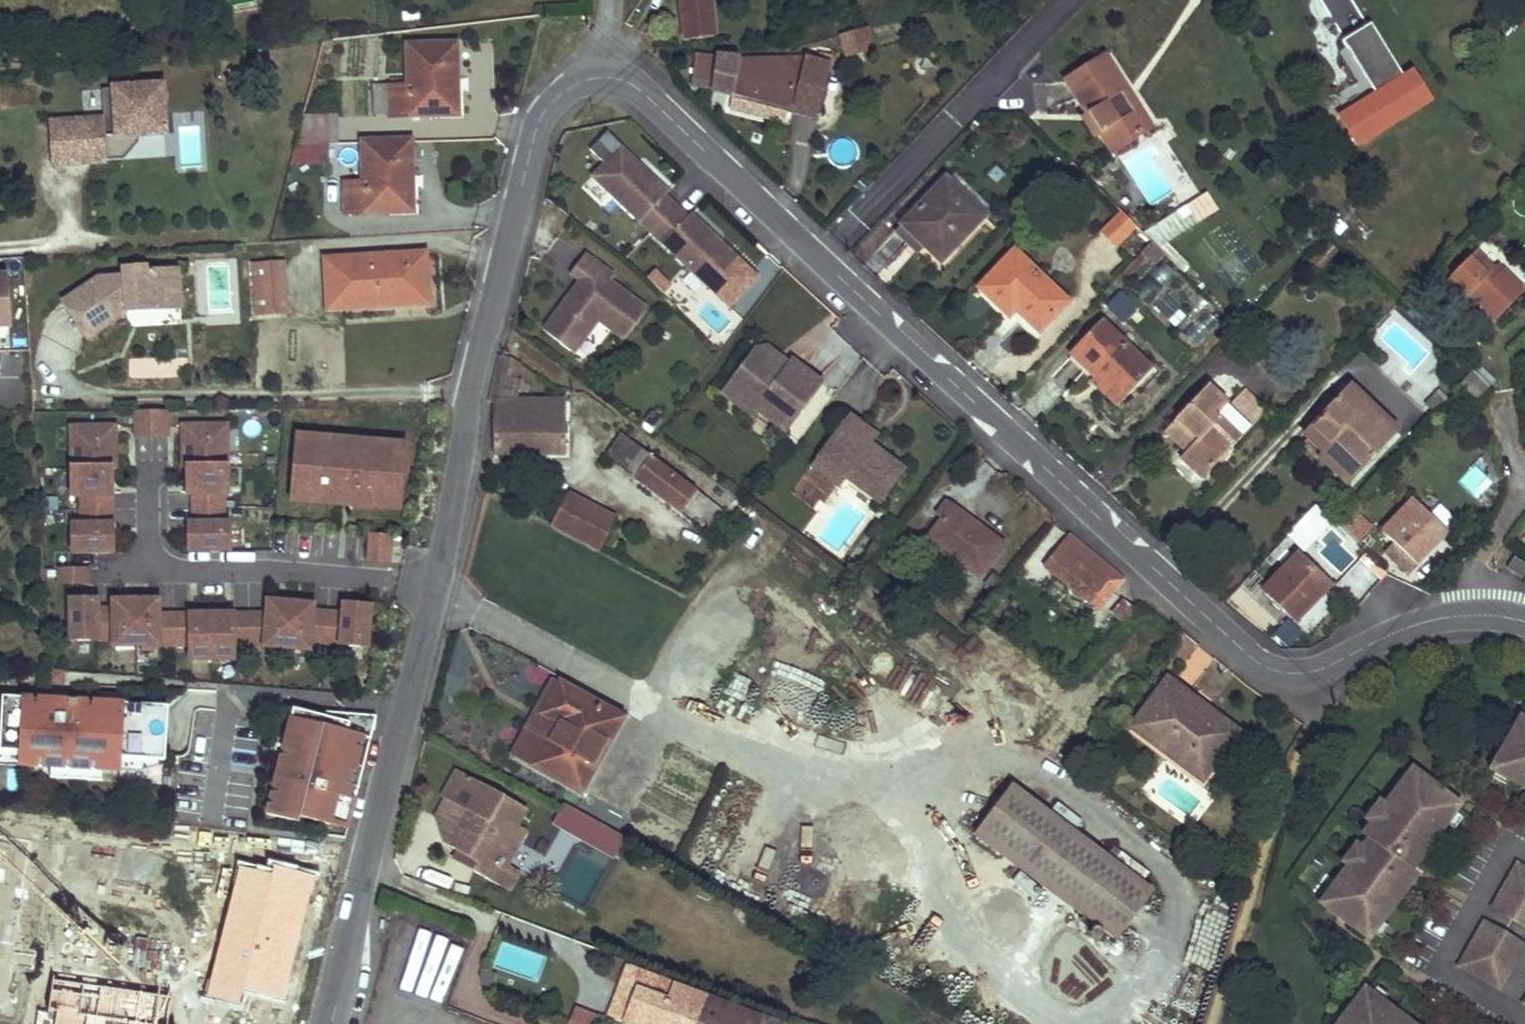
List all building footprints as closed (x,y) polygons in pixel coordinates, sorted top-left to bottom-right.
[(675,5),(681,4),(685,30),(679,32),(680,37),(685,36),(685,38),(715,35),(711,0),(674,0),(675,5)] [(867,28),(841,36),(848,56),(873,49),(867,28)] [(1377,96),(1341,119),(1359,148),(1432,102),(1414,73),(1405,79),(1374,30),(1347,48),(1377,96)] [(455,44),(408,46),(409,87),(390,87),(391,114),(391,118),(435,115),(435,112),(457,111),(455,44)] [(718,54),(697,51),(693,76),(712,81),(711,89),(736,95),(787,109),(817,117),(833,54),(820,49),(816,58),(805,55),(740,58),(740,57),(718,54)] [(1105,57),(1068,81),(1113,152),(1146,131),(1123,92),(1126,90),(1105,57)] [(164,132),(161,85),(134,86),(134,90),(127,91),(127,87),(102,88),(103,118),(51,122),(54,163),(82,161),(82,154),(107,152),(106,147),(117,135),(138,134),(164,132)] [(390,87),(375,87),(375,114),(391,114),(390,87)] [(1150,129),(1126,90),(1123,92),(1146,131),(1150,129)] [(787,109),(736,95),(733,108),(782,120),(787,109)] [(336,115),(303,117),(295,145),(337,144),(336,115)] [(202,168),(201,129),(168,129),(168,148),(176,148),(176,168),(202,168)] [(138,141),(138,134),(117,135),(106,147),(107,152),(107,160),(123,158),(138,141)] [(410,142),(362,143),(364,184),(345,185),(346,213),(391,211),(390,208),(413,208),(410,142)] [(710,290),(738,260),(723,246),(719,250),(710,241),(714,237),(690,215),(687,218),(664,197),(668,194),(644,172),(640,176),(631,168),(635,164),(620,149),(591,179),(710,290)] [(82,161),(107,160),(107,152),(82,154),(82,161)] [(685,166),(682,162),(677,167),(682,172),(685,166)] [(644,172),(635,164),(631,168),(640,176),(644,172)] [(986,215),(948,178),(910,218),(933,241),(928,245),(944,260),(986,215)] [(1210,193),(1146,234),(1161,249),(1169,243),(1221,210),(1210,193)] [(1139,227),(1123,211),(1103,232),(1118,247),(1139,227)] [(933,241),(910,218),(897,231),(921,253),(928,245),(933,241)] [(723,246),(714,237),(710,241),(719,250),(723,246)] [(1169,243),(1161,249),(1182,271),(1190,264),(1169,243)] [(1340,251),(1331,243),(1313,261),(1322,270),(1340,251)] [(1068,301),(1015,251),(982,286),(1010,314),(1019,304),(1043,327),(1068,301)] [(1495,268),(1476,251),(1453,275),(1469,291),(1498,318),(1524,290),(1504,269),(1499,274),(1493,269),(1495,268)] [(425,253),(325,259),(329,309),(398,305),(397,297),(429,295),(425,253)] [(625,342),(648,311),(608,281),(613,276),(585,255),(569,275),(580,283),(583,292),(575,302),(569,298),(543,332),(560,345),(570,333),(584,344),(599,323),(625,342)] [(284,262),(253,264),(257,314),(287,312),(284,262)] [(97,278),(61,302),(87,340),(125,312),(134,312),(134,308),(140,307),(141,311),(162,310),(161,294),(179,293),(178,269),(146,271),(146,266),(121,268),(122,276),(97,278)] [(12,327),(8,275),(0,275),(0,328),(12,327)] [(1469,291),(1453,275),(1443,286),(1459,302),(1469,291)] [(179,293),(161,294),(162,310),(180,309),(179,293)] [(429,295),(397,297),(398,305),(429,303),(429,295)] [(1165,296),(1153,308),(1175,329),(1186,317),(1165,296)] [(1183,329),(1193,343),(1218,325),(1207,311),(1183,329)] [(1149,367),(1105,325),(1076,355),(1099,377),(1095,381),(1117,401),(1149,367)] [(575,356),(584,344),(570,333),(560,345),(575,356)] [(821,384),(793,362),(790,366),(788,369),(777,361),(779,358),(768,350),(757,351),(737,377),(738,388),(760,405),(756,409),(757,410),(785,431),(821,384)] [(511,360),(501,357),(490,403),(494,403),(493,455),(565,455),(566,403),(502,401),(511,360)] [(790,366),(779,358),(777,361),(788,369),(790,366)] [(1496,381),(1481,368),(1476,373),(1482,378),(1475,386),(1484,394),(1496,381)] [(1482,378),(1476,373),(1469,380),(1475,386),(1482,378)] [(760,405),(738,388),(737,377),(723,395),(752,418),(757,410),(756,409),(760,405)] [(1229,406),(1208,387),(1174,423),(1196,443),(1188,451),(1181,458),(1203,478),(1267,412),(1245,391),(1229,406)] [(1397,432),(1351,387),(1332,406),(1378,451),(1397,432)] [(1378,451),(1332,406),(1306,433),(1311,439),(1352,478),(1378,451)] [(166,410),(135,410),(135,436),(167,436),(166,410)] [(850,415),(844,423),(872,445),(878,436),(850,415)] [(872,445),(844,423),(816,459),(846,481),(879,506),(906,470),(872,445)] [(1196,443),(1174,423),(1167,431),(1188,451),(1196,443)] [(193,494),(224,494),(227,494),(226,424),(191,425),(191,468),(187,468),(187,494),(193,494)] [(115,425),(70,426),(71,495),(80,495),(111,495),(111,468),(115,468),(115,425)] [(348,506),(389,510),(394,443),(296,435),(291,491),(310,493),(309,503),(330,505),(331,499),(348,500),(348,506)] [(649,456),(619,435),(605,454),(708,530),(722,510),(695,490),(693,493),(647,459),(649,456)] [(1352,478),(1311,439),(1308,442),(1349,482),(1352,478)] [(399,511),(405,444),(394,443),(389,510),(399,511)] [(816,459),(810,468),(839,490),(846,481),(816,459)] [(1462,482),(1478,496),(1491,482),(1475,467),(1462,482)] [(614,509),(571,487),(551,524),(594,547),(614,509)] [(291,491),(290,501),(309,503),(310,493),(291,491)] [(193,494),(193,522),(224,522),(224,494),(193,494)] [(81,523),(112,523),(111,495),(80,495),(81,523)] [(1448,533),(1414,500),(1383,532),(1395,544),(1386,553),(1408,574),(1448,533)] [(1004,547),(944,502),(935,514),(941,518),(925,540),(980,580),(1004,547)] [(1332,521),(1317,506),(1304,519),(1320,533),(1332,521)] [(1359,546),(1373,528),(1351,511),(1337,528),(1359,546)] [(1320,533),(1304,519),(1299,525),(1314,539),(1320,533)] [(188,551),(228,550),(228,522),(224,522),(193,522),(188,523),(188,551)] [(71,524),(71,552),(112,551),(112,523),(81,523),(71,524)] [(388,554),(390,536),(369,535),(368,552),(388,554)] [(1124,579),(1070,535),(1045,566),(1099,610),(1124,579)] [(388,563),(388,554),(368,552),(367,561),(388,563)] [(1330,586),(1297,556),(1265,589),(1297,620),(1330,586)] [(1515,557),(1508,568),(1524,578),(1524,576),(1524,563),(1515,557)] [(60,568),(60,583),(86,583),(86,568),(60,568)] [(1007,586),(994,576),(986,587),(998,597),(1007,586)] [(97,608),(97,599),(69,599),(69,639),(97,639),(97,608)] [(158,614),(158,599),(112,599),(112,608),(112,639),(112,645),(158,645),(158,614)] [(313,612),(313,605),(267,601),(266,614),(263,645),(263,647),(309,651),(310,642),(313,612)] [(1134,609),(1125,602),(1115,613),(1124,621),(1134,609)] [(339,645),(367,647),(370,607),(342,604),(341,614),(339,645)] [(112,639),(112,608),(97,608),(97,639),(112,639)] [(310,642),(339,645),(341,614),(313,612),(310,642)] [(234,613),(187,614),(187,645),(188,660),(234,659),(234,644),(234,613)] [(263,645),(266,614),(234,613),(234,644),(263,645)] [(187,614),(158,614),(158,645),(187,645),(187,614)] [(811,707),(823,676),(776,657),(763,688),(811,707)] [(68,685),(69,673),(52,671),(51,683),(68,685)] [(754,675),(719,672),(716,701),(752,704),(754,675)] [(1198,702),(1167,679),(1132,726),(1163,749),(1172,736),(1212,765),(1238,731),(1207,707),(1202,714),(1193,708),(1198,702)] [(563,685),(554,680),(511,757),(532,769),(558,721),(547,713),(563,685)] [(578,794),(623,719),(563,685),(547,713),(558,721),(532,769),(578,794)] [(168,708),(70,702),(70,710),(50,709),(51,700),(3,697),(0,745),(0,752),(20,753),(19,767),(50,769),(77,770),(91,772),(102,772),(119,773),(120,760),(165,763),(168,708)] [(70,710),(70,702),(51,700),(50,709),(70,710)] [(1207,707),(1198,702),(1193,708),(1202,714),(1207,707)] [(350,802),(372,719),(328,714),(327,719),(296,711),(281,768),(285,769),(281,783),(278,783),(269,816),(302,825),(303,820),(332,827),(339,800),(350,802)] [(379,719),(372,719),(350,802),(357,804),(379,719)] [(1517,727),(1512,724),(1495,756),(1500,758),(1517,727)] [(1519,729),(1517,727),(1500,758),(1495,756),(1484,774),(1489,777),(1502,784),(1500,787),(1524,800),(1524,798),(1524,732),(1519,729)] [(1172,736),(1163,749),(1202,778),(1212,765),(1172,736)] [(0,752),(0,766),(19,767),(20,753),(0,752)] [(101,783),(102,772),(91,772),(77,770),(50,769),(49,780),(101,783)] [(457,770),(442,797),(445,798),(471,812),(452,846),(459,850),(479,862),(474,871),(490,880),(499,862),(506,866),(526,831),(517,826),(526,809),(457,770)] [(1489,777),(1484,785),(1497,792),(1500,787),(1502,784),(1489,777)] [(1391,793),(1395,795),(1403,783),(1396,778),(1387,790),(1391,793)] [(1319,911),(1316,915),(1333,928),(1337,923),(1366,944),(1367,941),(1375,930),(1407,887),(1401,883),(1383,870),(1386,865),(1380,861),(1384,856),(1408,873),(1439,831),(1447,819),(1449,817),(1420,796),(1424,791),(1407,779),(1403,783),(1395,795),(1391,793),(1375,815),(1379,817),(1367,834),(1363,832),(1354,844),(1360,848),(1353,858),(1356,860),(1344,877),(1341,875),(1325,897),(1328,899),(1319,911)] [(975,834),(1117,941),(1153,892),(1011,786),(975,834)] [(1424,791),(1420,796),(1449,817),(1452,812),(1424,791)] [(471,812),(445,798),(435,815),(445,842),(452,846),(471,812)] [(332,827),(350,832),(357,804),(350,802),(339,800),(332,827)] [(562,803),(551,826),(616,854),(626,831),(562,803)] [(1375,815),(1370,811),(1358,828),(1363,832),(1367,834),(1379,817),(1375,815)] [(1447,819),(1439,831),(1447,836),(1455,825),(1447,819)] [(479,862),(459,850),(454,859),(474,871),(479,862)] [(1348,854),(1336,871),(1341,875),(1344,877),(1356,860),(1353,858),(1348,854)] [(1386,865),(1383,870),(1401,883),(1408,873),(1384,856),(1380,861),(1386,865)] [(506,866),(499,862),(490,880),(496,884),(506,866)] [(1490,918),(1524,940),(1524,881),(1517,875),(1490,918)] [(122,891),(22,878),(17,922),(115,936),(122,891)] [(1311,906),(1319,911),(1328,899),(1325,897),(1320,894),(1311,906)] [(1216,969),(1232,912),(1204,905),(1189,962),(1216,969)] [(1337,923),(1333,928),(1362,948),(1366,944),(1337,923)] [(1375,930),(1367,941),(1375,947),(1384,936),(1375,930)] [(1482,930),(1455,973),(1492,996),(1519,953),(1482,930)] [(676,985),(649,974),(645,985),(672,996),(676,985)] [(688,1014),(697,1017),(705,996),(676,985),(672,996),(670,1001),(690,1008),(688,1014)] [(1371,995),(1365,1003),(1376,1012),(1382,1004),(1371,995)] [(705,996),(697,1017),(694,1023),(788,1023),(764,1014),(763,1017),(705,996)] [(1339,1023),(1346,1023),(1363,1002),(1358,998),(1339,1023)] [(670,1001),(662,1023),(694,1023),(697,1017),(688,1014),(690,1008),(670,1001)] [(1376,1012),(1365,1003),(1363,1002),(1346,1023),(1392,1023),(1376,1012)] [(596,1011),(569,1003),(563,1023),(592,1023),(596,1011)]
